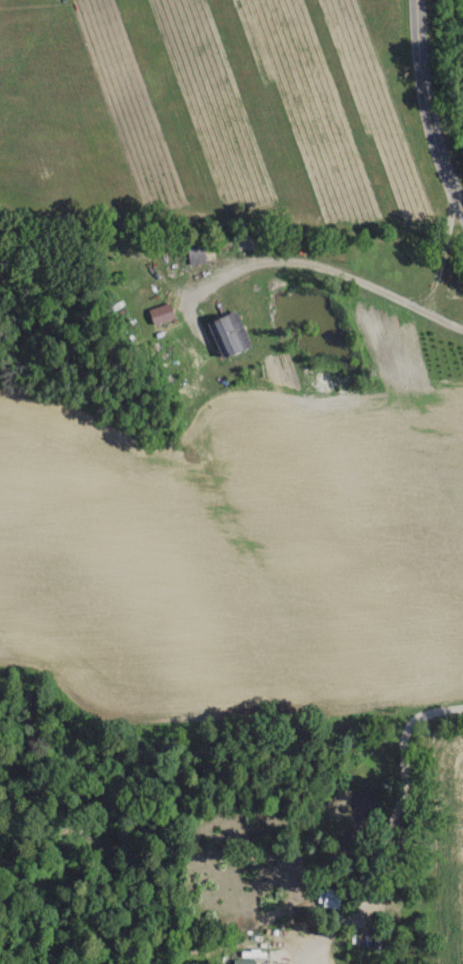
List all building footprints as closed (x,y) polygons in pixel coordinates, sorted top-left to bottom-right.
[(205,263),(202,242),(186,245),(189,265),(205,263)] [(205,322),(221,358),(250,345),(235,309),(205,322)] [(256,923),(241,923),(241,934),(256,935),(256,923)]
